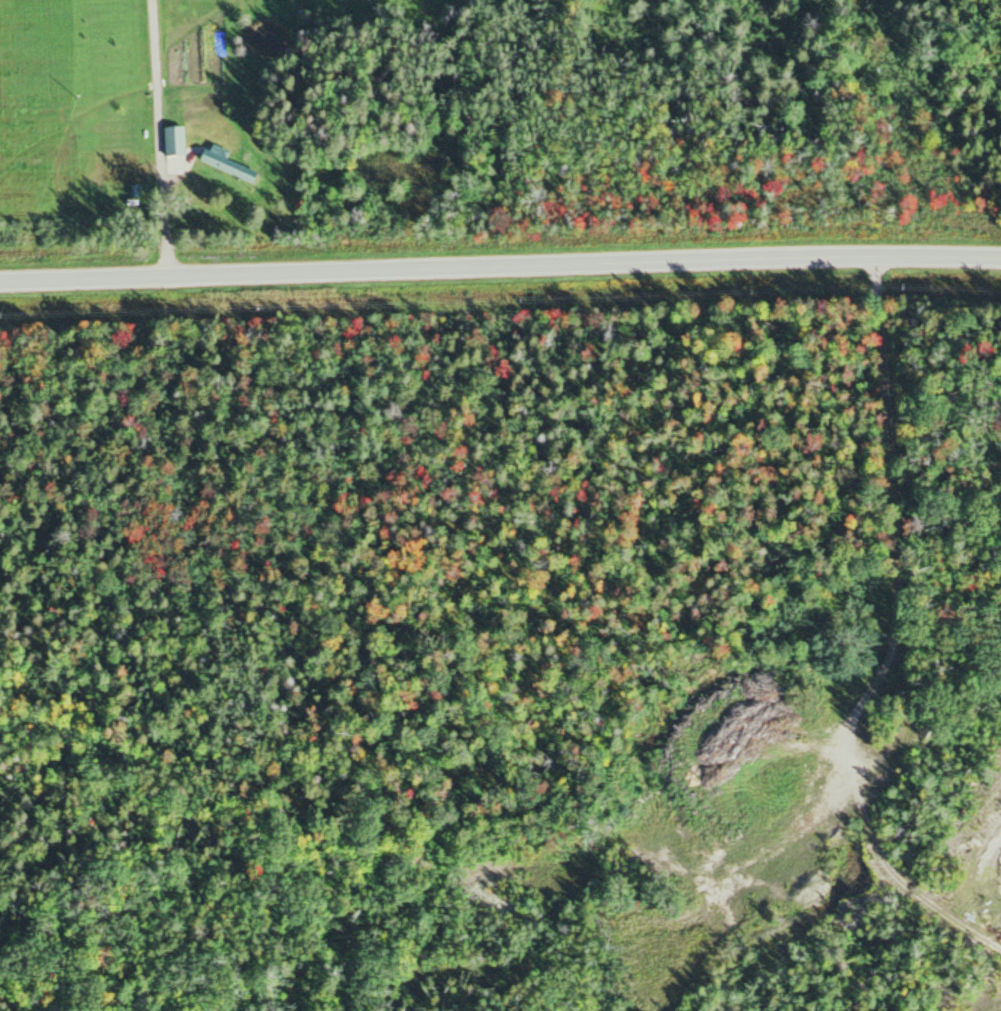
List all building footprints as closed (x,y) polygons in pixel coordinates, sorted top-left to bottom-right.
[(163,129),(163,157),(183,157),(183,129),(163,129)] [(228,153),(207,145),(199,165),(252,185),(256,173),(224,161),(228,153)]
